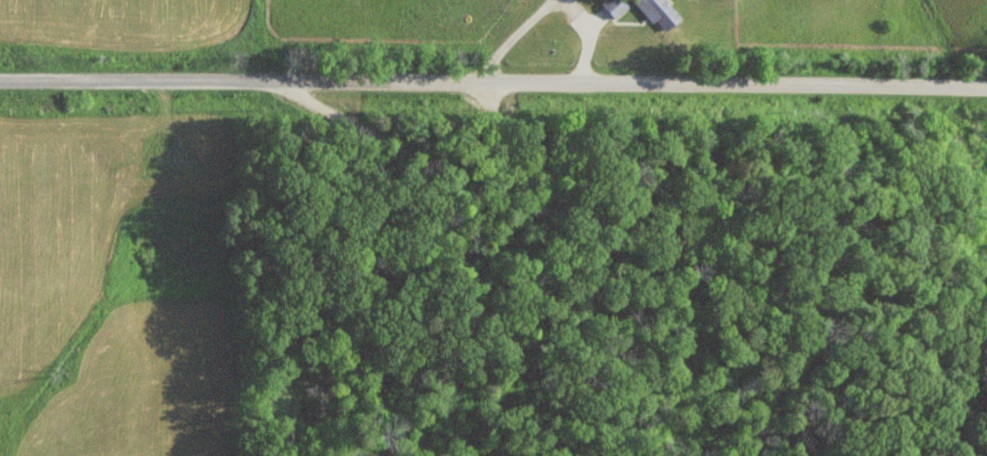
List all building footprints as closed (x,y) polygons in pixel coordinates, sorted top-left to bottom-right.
[(614,19),(629,8),(623,0),(607,0),(602,4),(614,19)] [(683,18),(666,0),(635,0),(633,1),(665,35),(683,18)]
